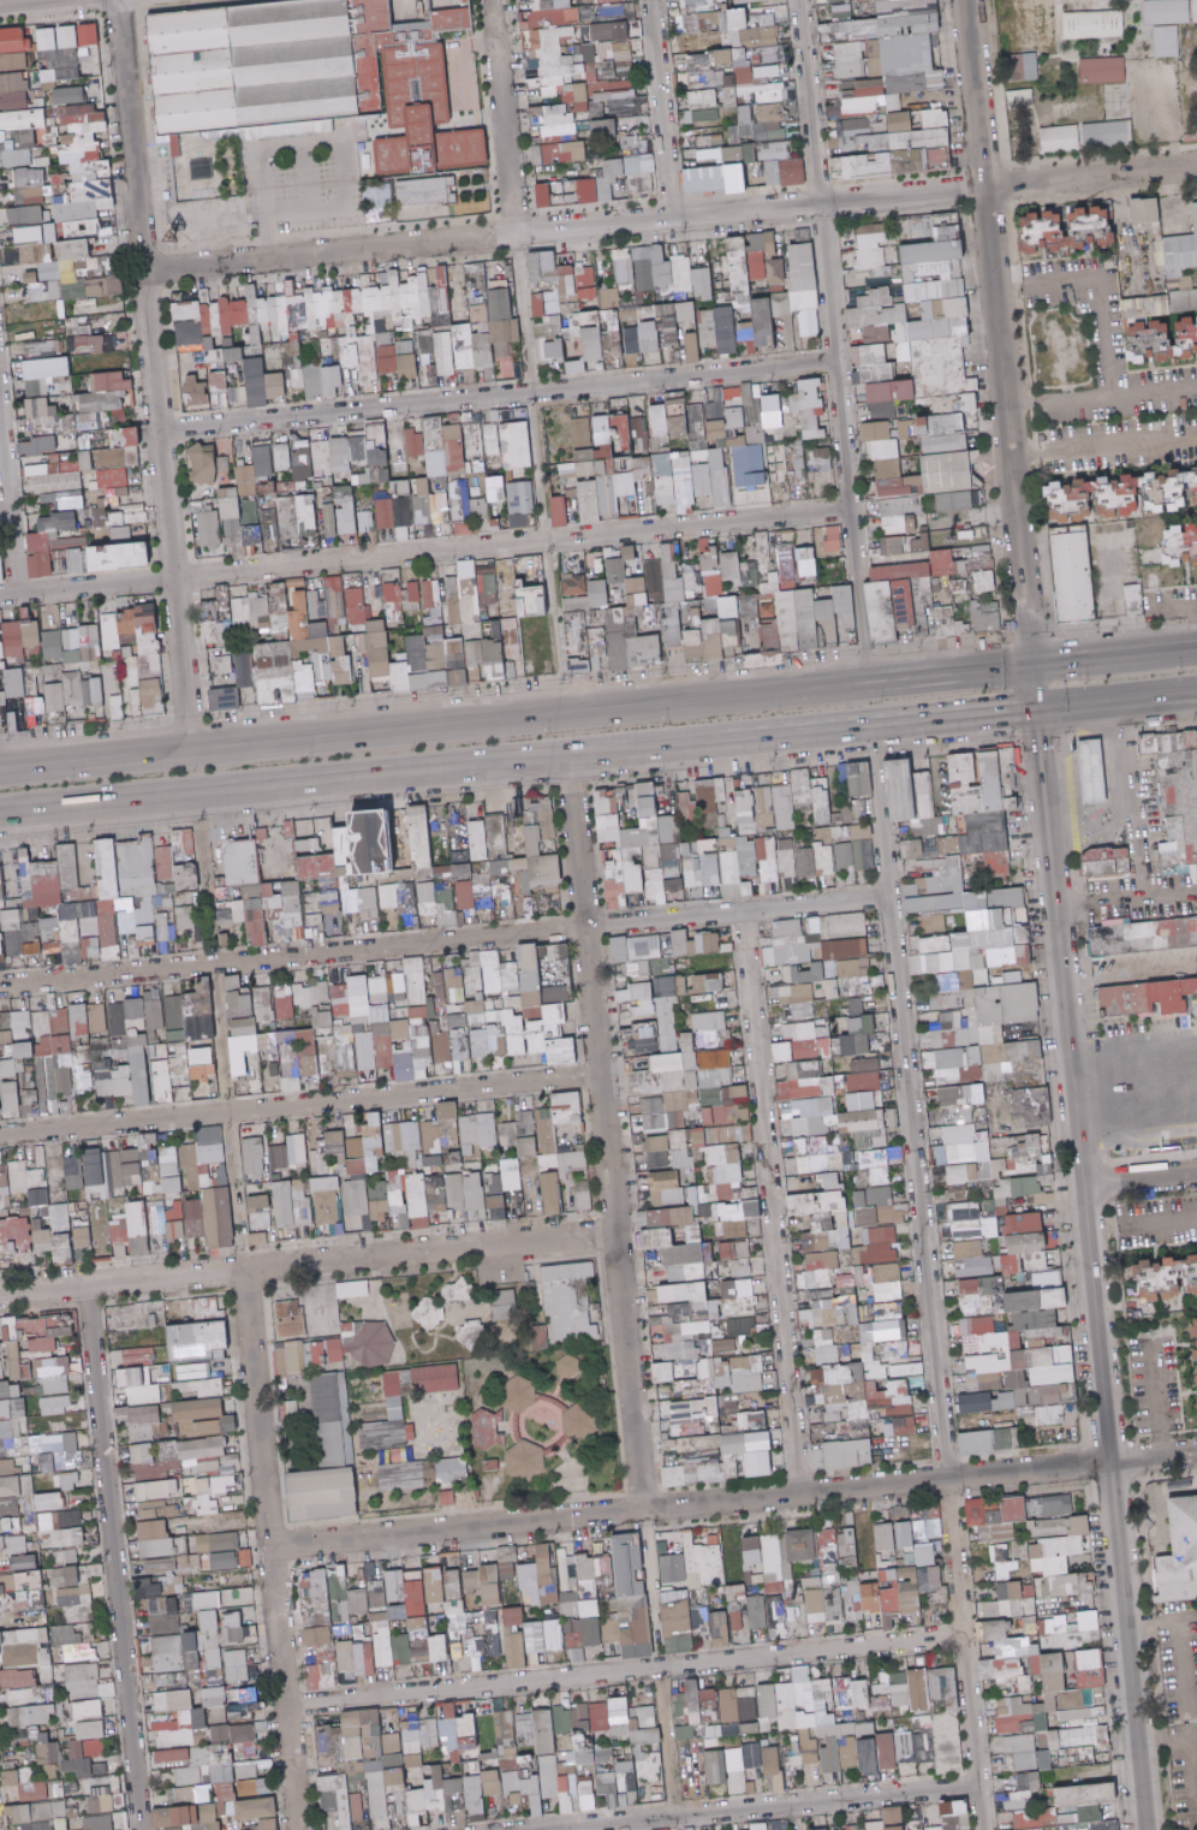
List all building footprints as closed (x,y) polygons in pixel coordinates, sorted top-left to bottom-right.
[(151,135),(169,135),(169,157),(177,156),(177,133),(200,133),(203,140),(209,140),(209,131),(215,131),(216,138),(332,136),(331,117),(383,116),(383,128),(405,128),(405,137),(373,138),(373,173),(485,171),(485,130),(433,131),(433,123),(446,123),(445,64),(431,30),(470,30),(469,0),(467,0),(388,32),(388,1),(149,5),(151,135)] [(591,16),(590,5),(570,8),(569,0),(530,0),(531,11),(517,12),(523,70),(536,68),(537,77),(523,79),(526,99),(556,95),(555,86),(561,85),(562,99),(567,113),(605,108),(606,118),(645,114),(644,104),(641,96),(635,97),(628,79),(630,73),(623,20),(591,16)] [(727,146),(740,145),(742,135),(783,144),(779,101),(794,99),(792,81),(751,85),(749,65),(778,61),(774,24),(786,23),(784,4),(741,9),(720,4),(721,0),(676,0),(677,17),(670,15),(672,34),(718,29),(720,51),(683,54),(686,84),(707,89),(720,87),(722,108),(735,106),(727,146)] [(948,169),(943,108),(919,110),(921,129),(886,133),(885,125),(877,112),(899,111),(897,93),(943,89),(941,69),(938,70),(932,0),(874,0),(875,19),(814,24),(825,41),(865,38),(868,79),(853,81),(854,90),(848,90),(825,106),(826,119),(828,119),(831,151),(834,156),(828,156),(830,179),(948,169)] [(1187,0),(1141,0),(1142,24),(1188,23),(1187,0)] [(830,17),(849,15),(848,3),(829,5),(830,17)] [(1121,10),(1061,12),(1061,38),(1121,37),(1121,10)] [(78,79),(77,64),(87,64),(86,46),(96,45),(95,24),(35,28),(37,61),(46,60),(47,69),(39,70),(40,82),(78,79)] [(1152,57),(1177,56),(1175,25),(1151,26),(1152,57)] [(22,27),(0,28),(0,52),(29,50),(28,38),(22,39),(22,27)] [(832,42),(834,77),(861,75),(860,50),(865,50),(865,41),(832,42)] [(0,53),(0,71),(24,70),(24,53),(0,53)] [(1035,79),(1034,53),(1008,54),(1009,80),(1035,79)] [(1122,57),(1077,58),(1078,83),(1123,82),(1122,57)] [(778,76),(777,65),(751,66),(751,77),(778,76)] [(28,89),(25,71),(0,74),(0,93),(28,89)] [(83,103),(82,87),(52,88),(52,104),(83,103)] [(717,120),(713,89),(686,92),(688,110),(681,111),(683,124),(717,120)] [(1005,90),(1005,106),(1031,104),(1030,89),(1005,90)] [(26,106),(26,92),(0,93),(0,107),(26,106)] [(53,220),(96,217),(95,199),(111,198),(108,160),(99,161),(98,141),(92,141),(92,132),(105,131),(103,111),(94,112),(93,104),(56,106),(58,131),(60,131),(60,144),(57,145),(58,164),(69,164),(71,195),(52,196),(53,220)] [(573,113),(565,113),(564,104),(527,106),(528,136),(574,134),(573,113)] [(1,166),(29,163),(28,149),(33,148),(32,129),(44,128),(43,108),(0,112),(0,151),(1,166)] [(910,130),(909,112),(886,113),(886,131),(910,130)] [(589,138),(614,138),(614,119),(590,119),(589,138)] [(530,165),(552,164),(552,161),(584,160),(583,142),(530,144),(530,165)] [(42,199),(42,170),(13,170),(13,200),(42,199)] [(52,195),(57,194),(55,183),(70,181),(69,173),(50,175),(52,195)] [(42,221),(39,204),(5,209),(7,226),(42,221)]
